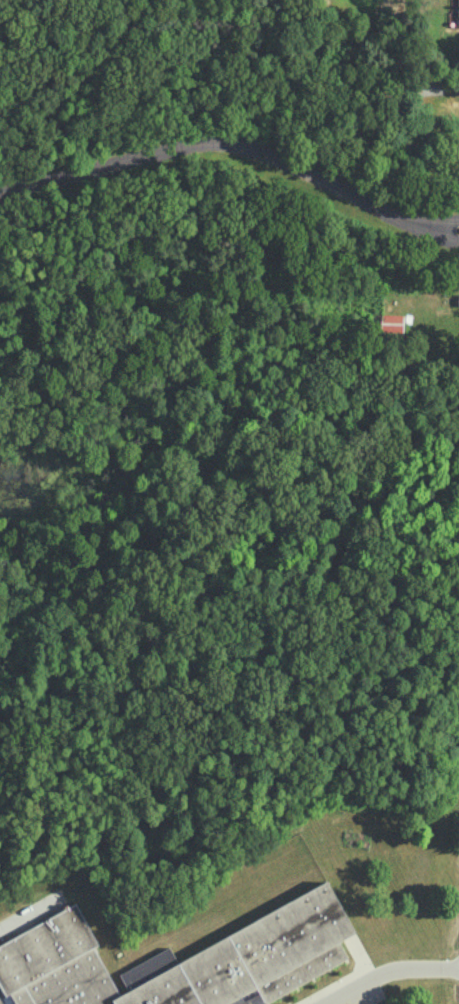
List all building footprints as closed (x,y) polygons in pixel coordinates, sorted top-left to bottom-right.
[(403,337),(403,314),(381,314),(380,337),(403,337)] [(353,961),(274,1003),(269,1003),(261,989),(234,1003),(14,1003),(11,998),(8,1000),(0,985),(0,950),(79,905),(101,948),(95,950),(123,1001),(133,995),(124,978),(172,952),(182,970),(334,886),(362,937),(344,946),(353,961)]
